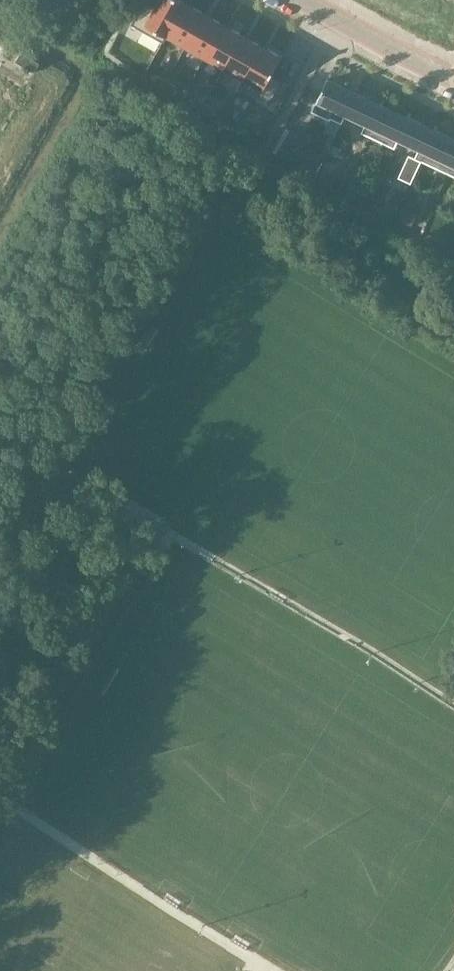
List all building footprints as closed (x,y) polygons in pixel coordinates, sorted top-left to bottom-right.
[(185,2),(181,0),(160,0),(155,9),(144,2),(131,24),(164,42),(167,36),(166,35),(185,2)] [(186,46),(204,13),(186,3),(185,2),(166,35),(167,36),(186,46)] [(205,57),(223,24),(204,13),(186,46),(205,57)] [(224,68),(242,35),(223,24),(205,57),(224,68)] [(243,79),(261,46),(242,35),(224,68),(243,79)] [(282,57),(261,46),(243,79),(262,89),(258,96),(270,103),(283,81),(272,75),(282,57)] [(18,52),(12,62),(31,73),(36,64),(18,52)] [(317,98),(310,111),(329,120),(330,118),(341,123),(345,115),(356,92),(358,88),(355,86),(353,91),(327,79),(318,98),(317,98)] [(356,92),(345,115),(365,124),(361,132),(368,136),(382,105),(385,100),(382,99),(380,103),(356,92)] [(382,105),(368,136),(394,148),(398,140),(409,117),(411,113),(408,111),(406,116),(382,105)] [(408,154),(397,177),(410,183),(421,161),(436,130),(438,125),(435,124),(433,128),(409,117),(398,140),(418,149),(414,157),(408,154)] [(421,161),(448,174),(453,160),(453,138),(436,130),(421,161)]
